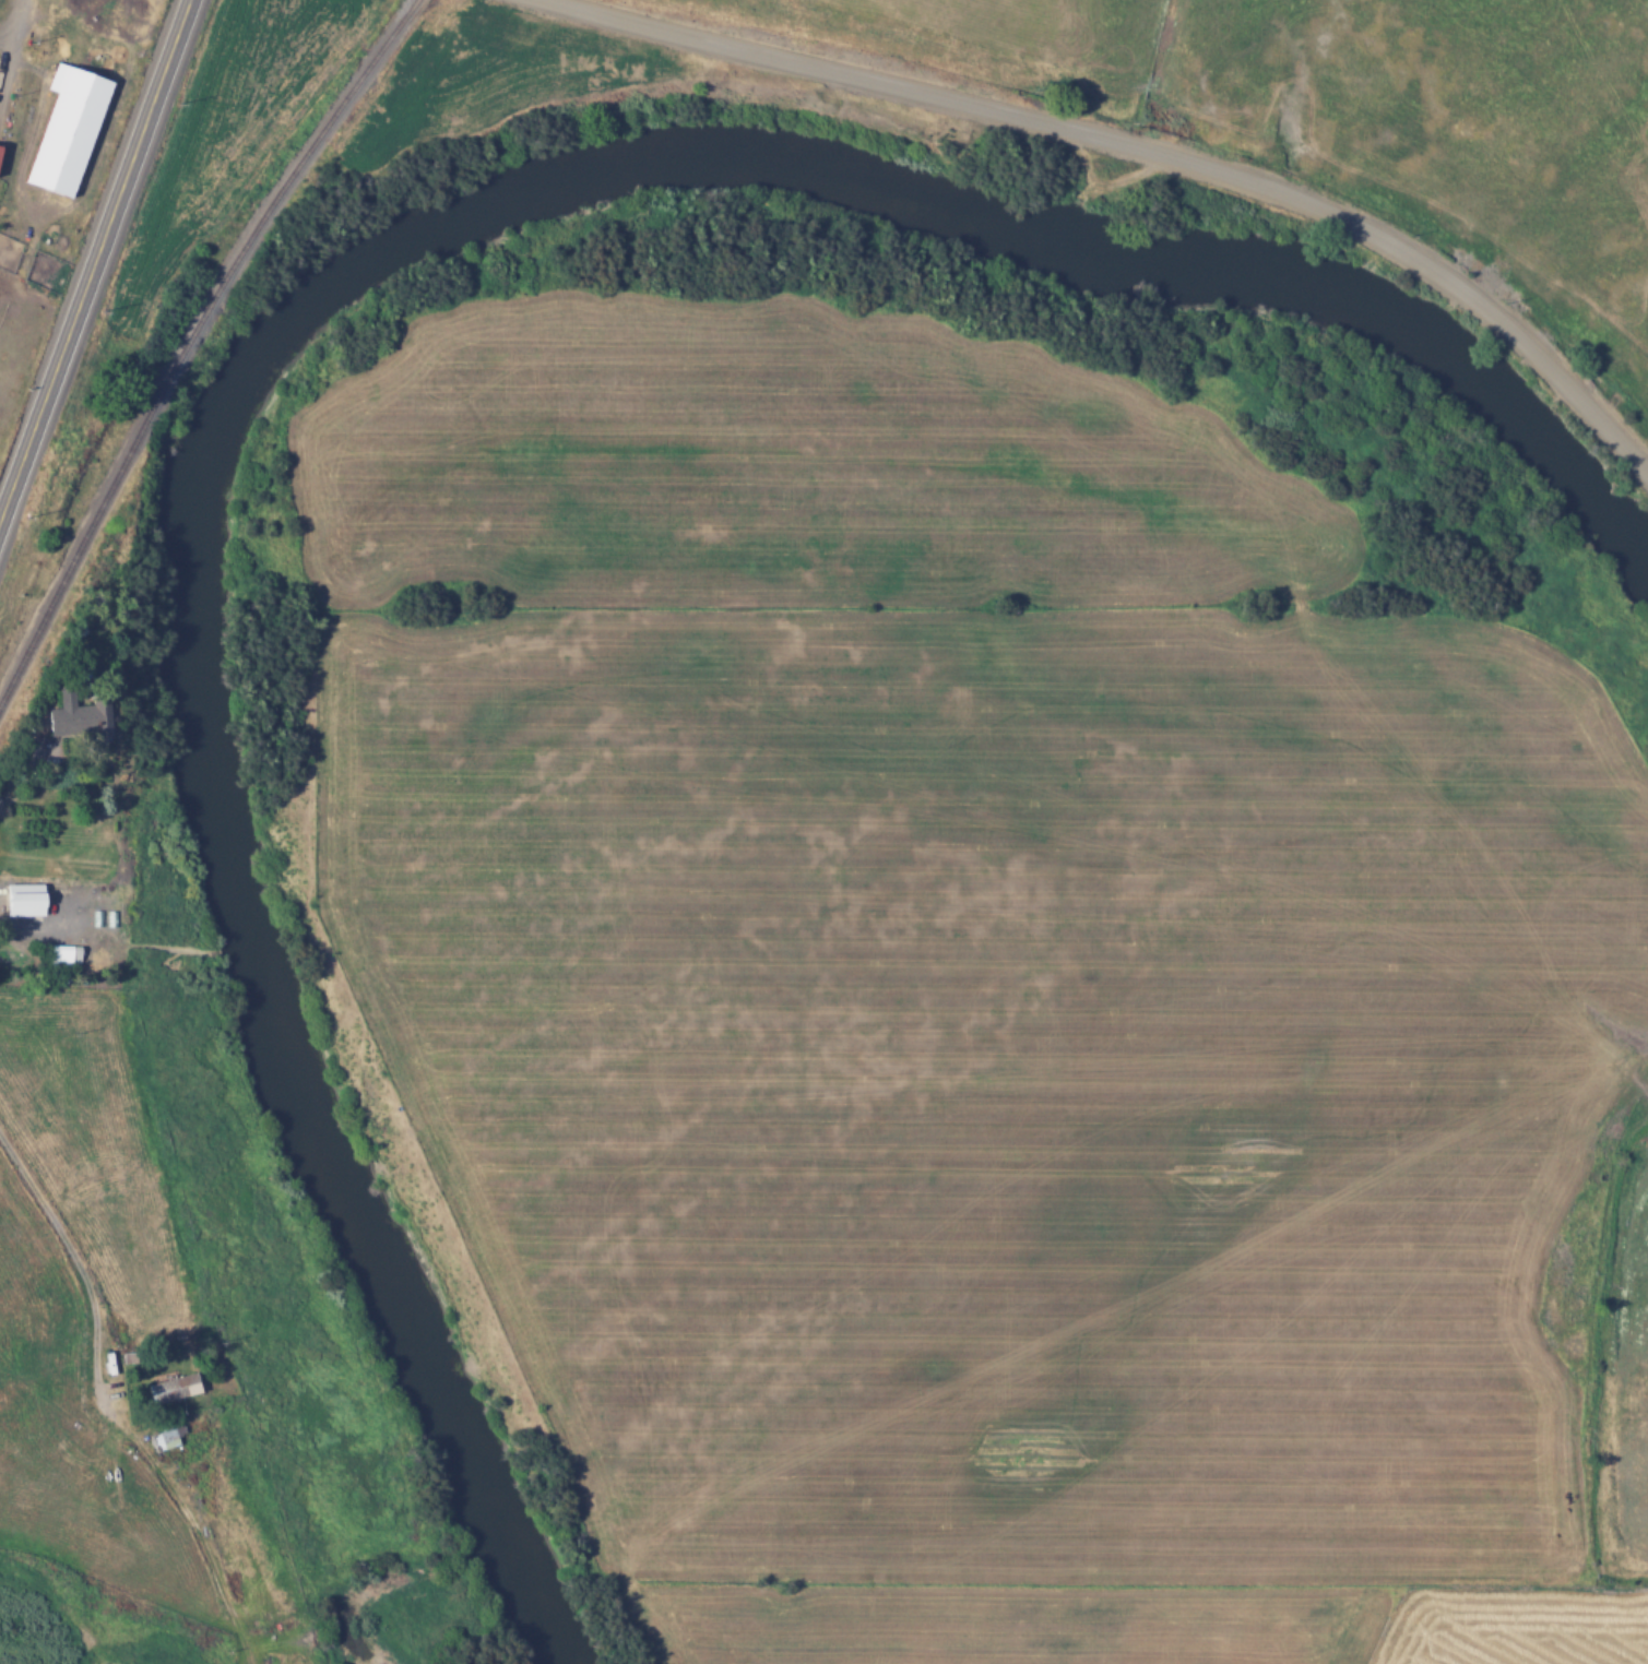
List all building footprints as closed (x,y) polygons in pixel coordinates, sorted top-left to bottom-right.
[(52,89),(23,182),(71,197),(109,78),(55,61),(47,87),(52,89)] [(91,732),(90,703),(68,704),(67,686),(53,686),(54,707),(42,708),(43,735),(91,732)] [(4,915),(41,915),(41,883),(4,883),(4,915)] [(48,968),(77,968),(78,946),(48,945),(48,968)] [(147,1382),(150,1403),(199,1395),(196,1375),(147,1382)] [(148,1433),(152,1450),(186,1442),(182,1425),(148,1433)]
